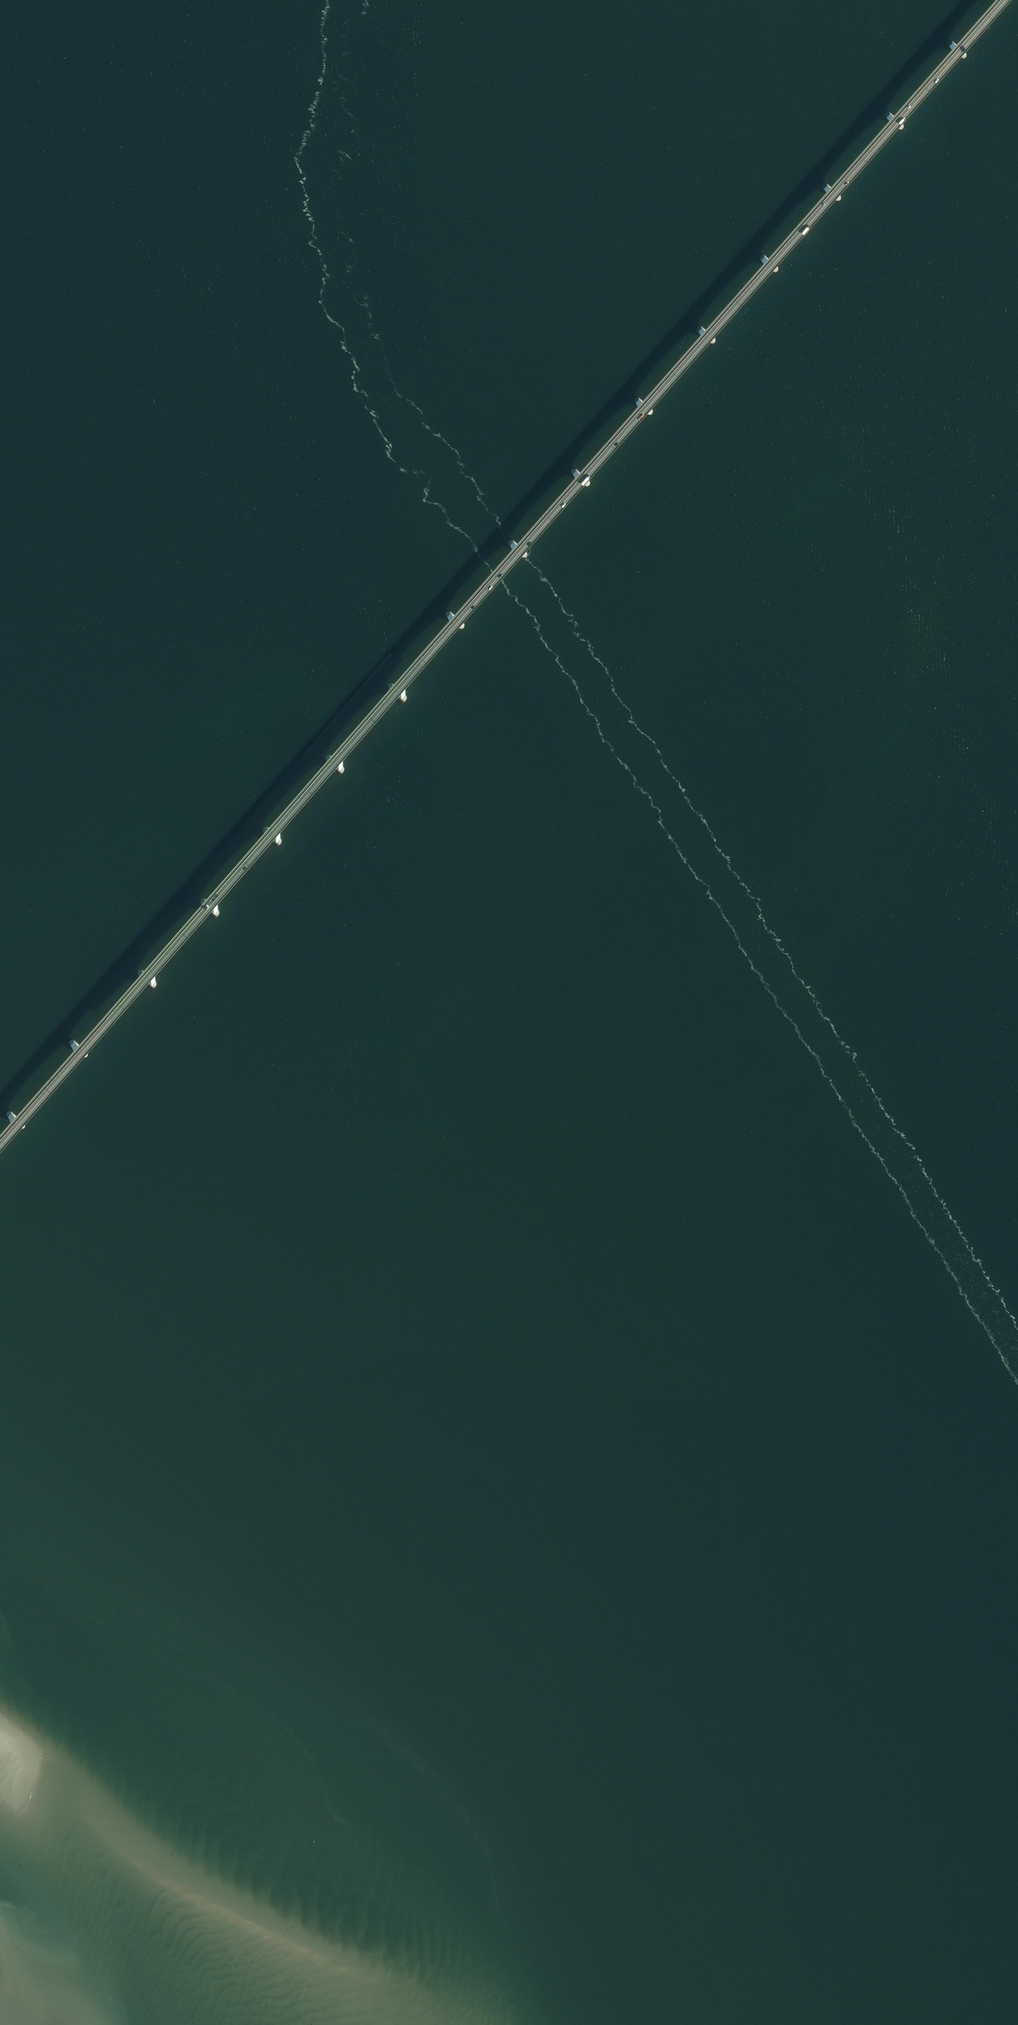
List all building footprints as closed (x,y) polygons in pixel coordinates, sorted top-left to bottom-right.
[(967,53),(954,41),(953,40),(952,40),(951,40),(950,41),(949,42),(949,43),(949,44),(950,45),(963,57),(964,58),(965,58),(967,58),(968,57),(968,56),(968,55),(968,54),(967,53)] [(904,124),(891,112),(890,111),(888,111),(887,111),(886,112),(886,113),(886,114),(886,115),(887,116),(900,128),(901,129),(902,129),(903,129),(904,128),(905,127),(905,126),(905,125),(904,124)] [(841,195),(828,183),(827,182),(826,182),(824,183),(823,183),(823,184),(823,185),(823,187),(824,188),(837,200),(838,200),(839,200),(841,200),(841,199),(842,198),(842,197),(842,196),(841,195)] [(779,267),(765,255),(764,254),(763,254),(762,254),(761,255),(760,256),(760,257),(760,258),(761,259),(774,271),(775,272),(777,272),(778,272),(779,271),(779,270),(780,269),(779,268),(779,267)] [(715,338),(702,326),(701,325),(700,325),(699,325),(698,326),(697,327),(697,328),(697,329),(698,330),(711,342),(712,343),(714,343),(715,343),(716,342),(716,341),(716,340),(716,339),(715,338)] [(653,409),(639,397),(638,396),(637,396),(636,396),(635,397),(634,398),(634,399),(634,400),(635,401),(649,413),(650,414),(651,414),(652,414),(653,413),(653,412),(654,411),(653,410),(653,409)] [(589,480),(576,468),(575,467),(574,467),(573,467),(572,468),(571,469),(571,470),(571,471),(572,472),(585,485),(586,485),(588,485),(589,485),(590,484),(590,483),(590,482),(590,481),(589,480)] [(527,552),(513,540),(512,539),(511,539),(510,539),(509,540),(508,541),(508,542),(508,543),(509,544),(522,556),(524,557),(525,557),(526,557),(527,556),(527,555),(528,554),(527,553),(527,552)] [(464,623),(451,611),(449,611),(448,611),(447,611),(446,612),(446,613),(445,614),(446,615),(446,616),(460,628),(461,629),(462,629),(463,628),(464,628),(465,627),(465,626),(465,624),(464,623)] [(401,695),(388,683),(387,682),(385,682),(384,682),(383,683),(383,684),(383,685),(383,686),(384,687),(397,699),(398,700),(399,700),(400,700),(401,699),(402,698),(402,697),(402,696),(401,695)] [(338,766),(325,754),(324,754),(323,754),(321,754),(320,755),(320,756),(320,757),(320,758),(321,759),(334,771),(335,772),(336,772),(338,771),(339,770),(339,768),(339,767),(338,766)] [(277,836),(263,824),(262,824),(261,823),(260,824),(259,824),(258,825),(258,827),(259,828),(259,829),(273,841),(274,841),(275,842),(276,841),(277,841),(278,839),(278,838),(278,837),(277,836)] [(213,908),(200,896),(199,895),(198,895),(197,895),(196,896),(195,897),(195,898),(195,900),(196,901),(209,913),(210,913),(212,913),(213,913),(214,912),(214,911),(214,910),(214,909),(213,908)] [(151,979),(137,967),(136,966),(135,966),(134,966),(133,967),(132,968),(132,969),(132,970),(133,971),(147,983),(148,984),(149,984),(150,984),(151,983),(151,982),(152,981),(151,980),(151,979)] [(88,1051),(74,1039),(73,1038),(72,1038),(71,1038),(70,1039),(70,1040),(69,1041),(70,1042),(70,1043),(84,1055),(85,1056),(86,1056),(87,1056),(88,1055),(89,1054),(89,1053),(89,1052),(88,1051)] [(25,1122),(12,1110),(11,1109),(10,1109),(8,1109),(7,1110),(7,1111),(7,1112),(7,1113),(8,1114),(21,1126),(22,1127),(23,1127),(25,1127),(26,1126),(26,1125),(26,1124),(26,1123),(25,1122)]
